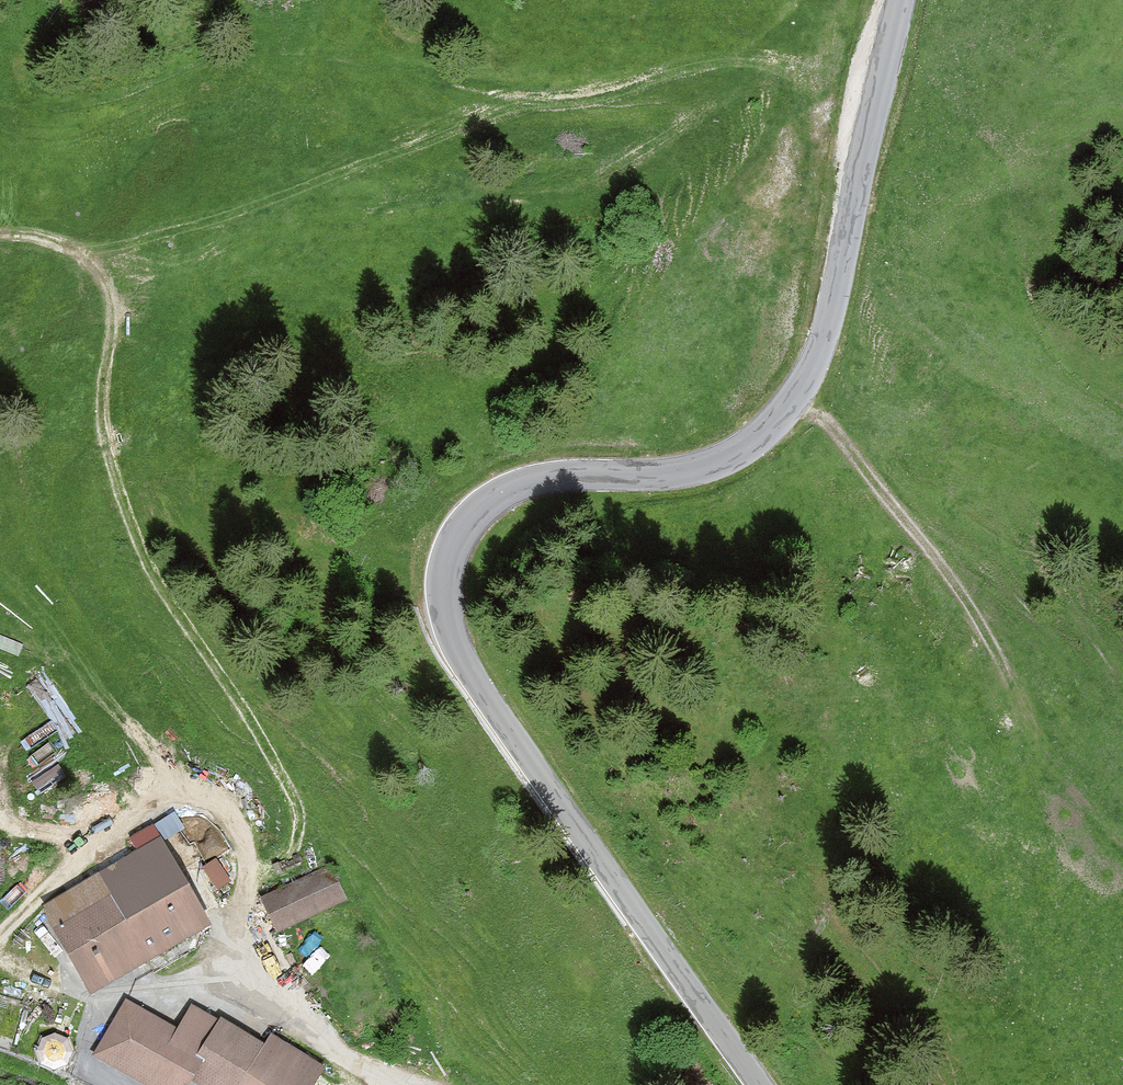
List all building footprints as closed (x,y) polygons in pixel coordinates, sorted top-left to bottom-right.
[(151,841),(87,873),(133,961),(197,927),(151,841)] [(272,941),(351,902),(330,859),(251,898),(272,941)] [(29,913),(74,996),(133,961),(87,873),(29,913)] [(318,1068),(261,1032),(253,1045),(188,1004),(170,1031),(120,1002),(89,1054),(146,1084),(184,1084),(186,1082),(190,1084),(308,1084),(318,1068)]
